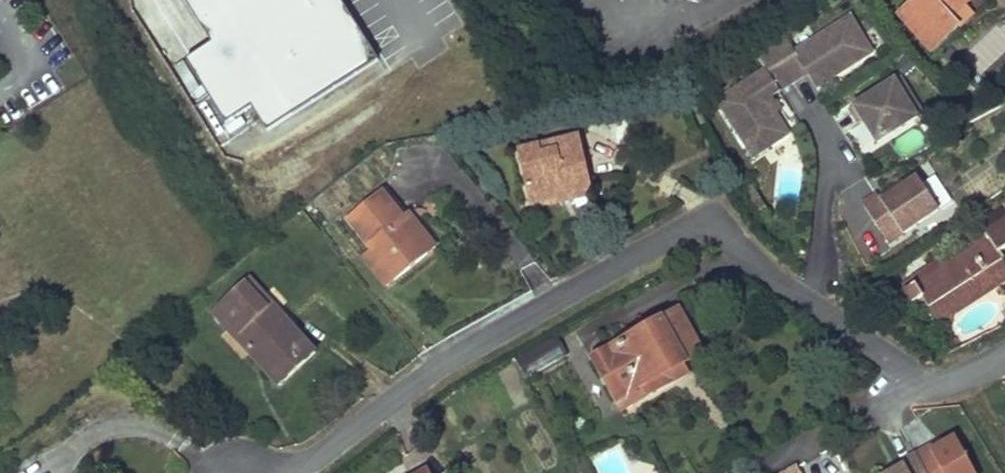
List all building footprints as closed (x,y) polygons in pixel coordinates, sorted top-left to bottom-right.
[(219,45),(194,59),(232,122),(265,102),(278,123),(373,66),(333,0),(192,0),(219,45)] [(902,17),(934,52),(992,0),(921,0),(902,17)] [(782,35),(767,45),(791,82),(805,73),(814,87),(870,52),(847,16),(792,51),(782,35)] [(767,45),(753,54),(763,71),(716,101),(751,157),(786,134),(768,106),(774,102),(769,96),(791,82),(767,45)] [(899,76),(849,108),(858,123),(862,120),(876,142),(917,116),(907,101),(913,98),(899,76)] [(582,138),(519,151),(530,203),(557,197),(556,192),(592,185),(582,138)] [(937,213),(918,180),(895,193),(893,190),(880,198),(877,194),(861,204),(886,244),(937,213)] [(557,197),(559,203),(594,196),(592,185),(556,192),(557,197)] [(398,223),(424,255),(434,247),(386,186),(381,189),(404,219),(398,223)] [(381,189),(347,216),(371,248),(395,279),(424,255),(398,223),(404,219),(381,189)] [(901,287),(915,308),(925,301),(939,323),(1004,281),(1004,264),(999,254),(1004,250),(1004,213),(1003,210),(980,225),(988,240),(919,283),(916,278),(901,287)] [(371,248),(363,255),(386,285),(395,279),(371,248)] [(265,296),(251,280),(215,312),(228,328),(232,325),(248,342),(245,345),(255,355),(258,353),(270,365),(265,369),(280,385),(315,352),(305,341),(298,340),(289,330),(291,328),(272,306),(270,308),(262,299),(265,296)] [(679,314),(596,361),(625,411),(677,381),(672,372),(688,363),(703,355),(679,314)] [(568,357),(557,337),(517,359),(528,379),(568,357)] [(688,363),(672,372),(677,381),(678,383),(693,374),(688,363)] [(883,472),(972,472),(955,438),(883,472)]
